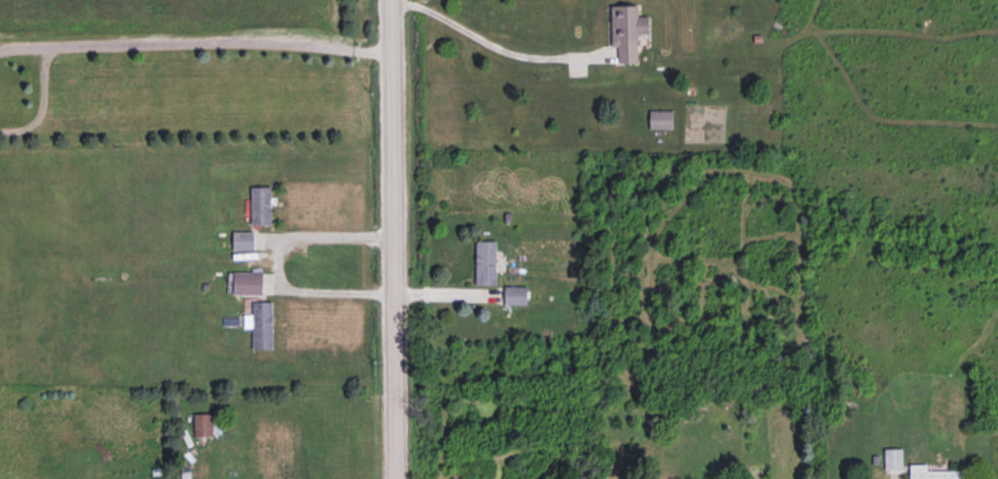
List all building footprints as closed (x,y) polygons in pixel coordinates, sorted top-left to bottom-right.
[(252,186),(251,224),(271,224),(272,187),(252,186)] [(255,231),(232,231),(232,250),(255,250),(255,231)] [(476,284),(497,284),(495,240),(475,241),(476,284)] [(233,294),(263,295),(264,272),(234,271),(233,294)] [(527,304),(527,286),(505,285),(504,304),(527,304)] [(273,301),(253,301),(253,314),(244,314),(244,328),(253,328),(252,348),(273,349),(273,301)] [(213,413),(194,413),(194,436),(220,435),(220,421),(213,421),(213,413)] [(884,448),(885,471),(902,471),(902,448),(884,448)] [(964,470),(927,470),(927,464),(910,464),(910,478),(965,478),(964,470)]
